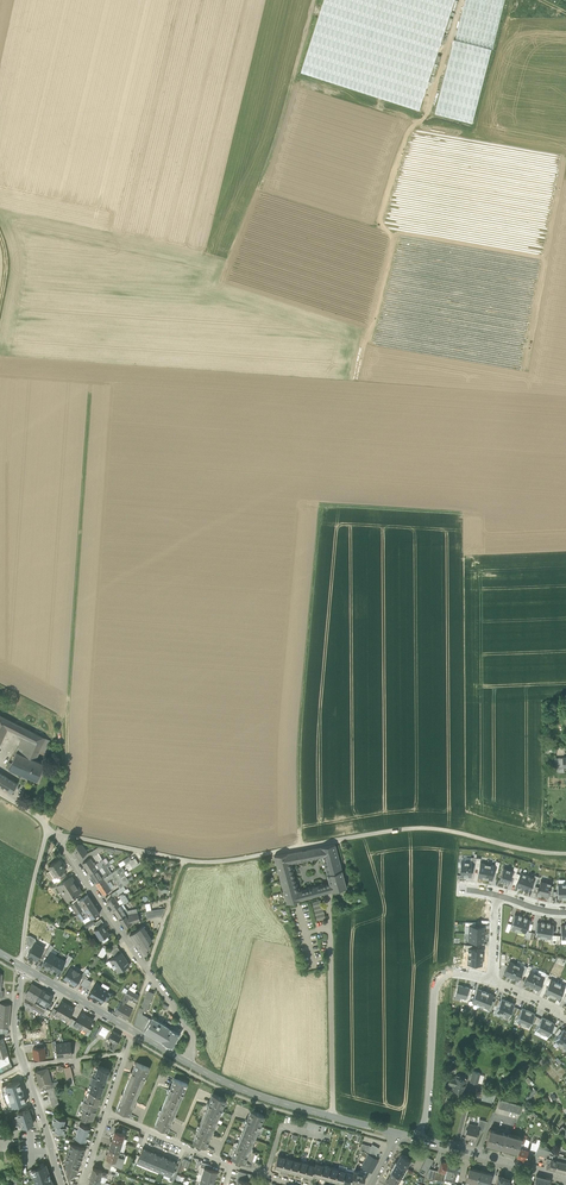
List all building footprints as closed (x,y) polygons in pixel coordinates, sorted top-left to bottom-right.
[(419,110),(454,0),(324,0),(301,72),(419,110)] [(492,49),(505,0),(465,0),(455,40),(491,49),(492,49)] [(435,113),(472,122),(491,49),(455,40),(454,39),(435,113)] [(40,750),(46,738),(0,715),(0,745),(8,729),(23,737),(17,752),(36,760),(40,750)] [(50,740),(46,738),(40,750),(45,752),(50,740)] [(9,768),(37,780),(44,764),(36,760),(17,752),(12,763),(9,768)] [(12,792),(17,783),(0,773),(0,785),(12,792)] [(72,847),(79,857),(87,852),(82,844),(78,844),(72,847)] [(323,856),(327,873),(342,870),(335,844),(320,847),(323,856)] [(92,851),(94,855),(98,853),(105,848),(98,847),(92,851)] [(320,847),(307,849),(308,859),(323,856),(320,847)] [(290,862),(304,859),(302,850),(288,853),(290,862)] [(287,903),(300,899),(298,891),(290,862),(288,853),(274,855),(287,903)] [(135,857),(132,860),(129,861),(133,867),(139,863),(135,857)] [(83,863),(89,874),(97,868),(95,865),(90,858),(83,863)] [(100,861),(95,865),(97,868),(101,866),(105,863),(104,862),(102,859),(102,858),(99,860),(100,861)] [(51,870),(55,877),(57,876),(64,871),(66,870),(59,859),(48,866),(51,870)] [(471,861),(462,861),(461,867),(461,875),(464,875),(464,876),(468,877),(468,875),(471,876),(471,868),(472,861),(471,861)] [(481,862),(479,868),(478,876),(485,878),(488,863),(481,862)] [(112,872),(107,866),(105,863),(101,866),(105,871),(107,875),(112,872)] [(495,865),(488,863),(485,878),(492,879),(493,871),(495,865)] [(107,875),(104,878),(107,883),(109,882),(107,880),(113,876),(118,884),(127,878),(123,871),(124,870),(122,866),(112,873),(112,872),(107,875)] [(503,867),(499,880),(509,883),(511,876),(513,870),(503,867)] [(89,874),(96,883),(104,878),(101,874),(97,868),(89,874)] [(347,887),(342,870),(327,873),(330,883),(332,891),(347,887)] [(527,874),(521,872),(520,874),(516,884),(516,885),(522,888),(527,874)] [(534,877),(527,874),(522,888),(529,890),(531,885),(534,877)] [(54,883),(56,887),(58,886),(58,885),(60,884),(69,878),(67,875),(60,880),(55,883),(54,883)] [(63,894),(67,899),(81,890),(77,884),(75,885),(70,877),(69,878),(60,884),(66,892),(63,894)] [(111,889),(107,883),(104,878),(96,883),(103,894),(111,889)] [(118,884),(120,887),(124,885),(129,882),(127,878),(118,884)] [(551,882),(541,880),(539,886),(538,889),(537,888),(537,892),(536,894),(541,895),(541,894),(548,896),(549,894),(549,891),(550,885),(551,882)] [(300,899),(326,892),(324,884),(298,891),(300,899)] [(120,897),(124,903),(128,900),(127,899),(129,897),(127,894),(125,896),(122,892),(120,888),(116,891),(118,894),(120,897)] [(80,900),(85,909),(94,904),(88,895),(80,900)] [(107,901),(113,910),(120,905),(114,897),(114,896),(113,897),(107,901)] [(82,911),(85,909),(80,900),(72,905),(78,914),(82,911)] [(312,902),(316,915),(325,913),(321,900),(312,902)] [(94,904),(85,909),(89,915),(91,918),(100,913),(94,904)] [(119,919),(126,915),(123,910),(126,908),(123,904),(120,906),(120,905),(113,910),(119,919)] [(145,911),(147,918),(162,916),(165,908),(151,910),(146,911),(145,911)] [(137,914),(137,912),(126,915),(119,919),(125,927),(132,923),(140,920),(137,914)] [(519,915),(515,914),(511,924),(510,927),(518,930),(523,917),(521,916),(521,915),(519,914),(519,915)] [(527,917),(524,916),(524,917),(523,917),(518,930),(526,932),(530,919),(527,918),(527,917)] [(101,918),(95,922),(98,927),(103,924),(102,923),(103,922),(101,918)] [(87,927),(95,922),(93,919),(92,919),(86,923),(85,924),(87,927)] [(541,922),(537,921),(535,935),(543,936),(546,923),(544,922),(544,921),(541,921),(541,922)] [(550,922),(547,922),(547,923),(546,923),(543,936),(552,938),(554,924),(550,923),(550,922)] [(94,930),(101,939),(107,935),(109,934),(103,924),(98,927),(94,930)] [(130,934),(143,955),(147,952),(150,944),(148,942),(151,941),(152,938),(143,925),(130,934)] [(470,925),(469,933),(483,934),(484,926),(475,926),(470,925)] [(469,933),(469,941),(483,941),(483,934),(469,933)] [(27,935),(26,944),(32,947),(35,942),(35,943),(36,941),(35,938),(30,935),(27,935)] [(32,947),(28,955),(29,956),(33,958),(37,960),(44,948),(35,943),(35,942),(32,947)] [(45,953),(48,955),(50,952),(54,946),(51,944),(45,953)] [(111,950),(113,955),(120,951),(117,946),(112,949),(111,950)] [(108,949),(103,947),(98,955),(103,958),(108,949)] [(468,948),(468,956),(482,956),(483,949),(472,948),(468,948)] [(48,955),(43,963),(51,967),(58,956),(50,952),(48,955)] [(114,965),(118,972),(129,964),(121,952),(110,959),(114,965)] [(64,964),(67,966),(73,957),(69,954),(65,961),(64,964)] [(65,961),(58,956),(51,967),(59,972),(64,964),(65,961)] [(482,964),(482,956),(468,956),(468,964),(475,964),(482,964)] [(511,977),(516,964),(509,961),(504,973),(511,977)] [(516,964),(511,977),(518,980),(521,974),(523,967),(516,964)] [(64,978),(75,985),(82,975),(81,975),(80,976),(77,974),(78,972),(79,971),(75,969),(74,970),(70,968),(64,978)] [(81,977),(84,979),(85,977),(86,975),(89,970),(86,968),(81,977)] [(530,970),(527,976),(524,983),(531,986),(537,973),(530,970)] [(541,982),(544,977),(537,973),(531,986),(538,989),(541,982)] [(80,984),(87,988),(92,981),(85,977),(84,979),(80,984)] [(558,983),(550,980),(548,985),(545,992),(552,995),(558,983)] [(26,993),(37,999),(42,989),(32,983),(26,993)] [(96,1000),(101,1003),(103,999),(108,991),(96,983),(89,996),(93,998),(96,1000)] [(565,986),(558,983),(552,995),(559,998),(562,991),(565,986)] [(128,989),(134,993),(137,988),(130,985),(128,989)] [(466,997),(469,987),(458,985),(455,997),(460,998),(460,996),(466,997)] [(480,1004),(485,991),(477,988),(475,994),(472,1001),(480,1004)] [(53,996),(42,989),(37,999),(47,1005),(53,996)] [(126,993),(125,994),(130,997),(137,1001),(139,995),(134,993),(128,989),(126,993)] [(139,1012),(142,1014),(144,1009),(147,1011),(154,993),(148,990),(139,1012)] [(103,999),(107,1001),(112,993),(108,991),(103,999)] [(493,994),(485,991),(480,1004),(488,1007),(491,1000),(493,994)] [(34,1003),(37,999),(26,993),(25,997),(34,1003)] [(116,995),(112,993),(107,1001),(111,1003),(116,995)] [(129,999),(130,997),(125,994),(121,1001),(126,1004),(129,999)] [(25,1004),(31,1008),(34,1003),(25,997),(25,1004)] [(502,1014),(508,1001),(501,998),(495,1011),(502,1014)] [(136,1003),(129,999),(126,1004),(132,1008),(134,1009),(136,1003)] [(55,1013),(61,1017),(68,1004),(64,1001),(61,1005),(60,1004),(56,1010),(55,1013)] [(114,1012),(126,1019),(132,1008),(126,1004),(121,1001),(114,1012)] [(514,1004),(511,1002),(508,1001),(502,1014),(508,1017),(514,1004)] [(10,1016),(11,1004),(0,1003),(0,1006),(0,1015),(10,1016)] [(45,1009),(34,1003),(31,1008),(35,1010),(42,1014),(45,1009)] [(35,1014),(35,1010),(31,1008),(25,1004),(25,1006),(26,1007),(25,1008),(35,1014)] [(73,1007),(68,1004),(61,1017),(68,1021),(70,1017),(73,1012),(71,1011),(73,1007)] [(523,1023),(528,1010),(522,1007),(521,1009),(519,1015),(516,1020),(523,1023)] [(535,1013),(528,1010),(523,1023),(529,1026),(531,1021),(534,1015),(535,1013)] [(134,1024),(145,1030),(151,1020),(145,1017),(145,1016),(142,1014),(139,1012),(138,1012),(134,1024)] [(74,1024),(80,1028),(87,1015),(83,1013),(80,1016),(79,1015),(76,1020),(74,1024)] [(10,1016),(0,1015),(0,1026),(9,1027),(10,1016)] [(92,1018),(87,1015),(80,1028),(87,1032),(89,1028),(92,1023),(90,1022),(92,1018)] [(536,1029),(542,1032),(548,1020),(542,1017),(541,1018),(538,1025),(536,1029)] [(146,1031),(172,1046),(179,1034),(172,1029),(173,1027),(170,1026),(166,1024),(165,1026),(153,1018),(151,1020),(145,1030),(146,1031)] [(555,1023),(548,1020),(542,1032),(548,1036),(551,1031),(554,1025),(555,1023)] [(96,1026),(91,1034),(95,1036),(99,1028),(96,1026)] [(109,1031),(103,1027),(99,1034),(105,1038),(109,1031)] [(565,1037),(565,1031),(563,1029),(562,1030),(558,1036),(554,1039),(560,1044),(565,1037)] [(108,1039),(114,1042),(116,1043),(118,1041),(121,1036),(113,1031),(108,1039)] [(71,1041),(63,1042),(65,1057),(71,1056),(70,1052),(72,1051),(71,1041)] [(119,1042),(118,1041),(116,1043),(114,1042),(112,1046),(110,1045),(109,1048),(114,1051),(119,1042)] [(60,1057),(65,1057),(63,1042),(56,1043),(56,1048),(57,1053),(59,1053),(60,1057)] [(33,1048),(34,1058),(46,1057),(44,1047),(37,1048),(33,1048)] [(8,1054),(0,1057),(0,1067),(1,1067),(10,1062),(8,1054)] [(1,1067),(3,1071),(12,1066),(10,1062),(1,1067)] [(117,1109),(130,1114),(149,1068),(136,1062),(117,1109)] [(90,1086),(89,1090),(101,1094),(110,1069),(97,1065),(95,1072),(93,1072),(89,1085),(90,1086)] [(64,1068),(67,1079),(73,1077),(70,1066),(64,1068)] [(36,1072),(40,1087),(43,1086),(50,1084),(47,1075),(49,1075),(47,1069),(36,1072)] [(470,1082),(477,1084),(478,1083),(480,1075),(480,1073),(473,1071),(470,1082)] [(452,1089),(463,1092),(467,1079),(466,1077),(457,1075),(456,1076),(455,1077),(450,1076),(449,1084),(453,1085),(452,1089)] [(155,1125),(168,1131),(188,1084),(175,1078),(155,1125)] [(9,1108),(11,1107),(18,1105),(26,1102),(19,1081),(2,1087),(2,1092),(4,1098),(6,1103),(9,1108)] [(44,1090),(47,1089),(54,1087),(59,1085),(58,1081),(51,1083),(52,1083),(50,1084),(43,1086),(44,1090)] [(57,1098),(54,1087),(47,1089),(50,1100),(57,1098)] [(538,1091),(535,1088),(525,1097),(528,1100),(538,1091)] [(93,1119),(101,1094),(89,1090),(87,1095),(86,1094),(81,1107),(83,1108),(80,1115),(93,1119)] [(493,1094),(483,1092),(481,1099),(491,1102),(493,1094)] [(193,1141),(207,1147),(226,1100),(213,1094),(193,1141)] [(57,1098),(50,1100),(53,1107),(59,1105),(57,1098)] [(498,1108),(520,1114),(523,1106),(500,1100),(498,1108)] [(19,1116),(22,1126),(22,1127),(34,1123),(29,1110),(29,1109),(25,1111),(18,1113),(19,1116)] [(232,1157),(245,1163),(265,1116),(251,1110),(232,1157)] [(52,1122),(57,1124),(63,1126),(64,1126),(66,1119),(63,1119),(57,1116),(55,1116),(52,1122)] [(479,1130),(483,1131),(487,1121),(479,1119),(478,1126),(480,1126),(479,1130)] [(57,1124),(55,1130),(59,1132),(63,1133),(66,1126),(64,1126),(63,1126),(57,1124)] [(79,1124),(77,1131),(89,1134),(91,1128),(85,1126),(79,1124)] [(473,1140),(475,1140),(475,1139),(477,1132),(478,1133),(479,1130),(480,1126),(478,1126),(474,1125),(468,1124),(467,1129),(468,1130),(467,1132),(466,1132),(465,1138),(473,1140)] [(486,1143),(518,1151),(519,1146),(521,1142),(522,1137),(490,1129),(486,1143)] [(115,1131),(112,1140),(122,1143),(124,1138),(125,1134),(122,1133),(120,1132),(115,1130),(115,1131)] [(86,1141),(89,1134),(77,1131),(75,1137),(81,1139),(86,1141)] [(119,1151),(122,1143),(112,1140),(109,1148),(119,1151)] [(553,1153),(541,1140),(539,1144),(536,1151),(535,1154),(547,1157),(552,1158),(553,1153)] [(530,1149),(536,1151),(539,1144),(536,1143),(532,1142),(530,1149)] [(69,1172),(72,1173),(77,1171),(78,1168),(79,1165),(81,1158),(82,1158),(83,1155),(82,1155),(84,1148),(81,1147),(75,1144),(71,1143),(65,1161),(68,1162),(67,1165),(69,1172)] [(366,1152),(369,1154),(371,1146),(362,1143),(360,1150),(362,1151),(362,1150),(366,1152)] [(371,1146),(369,1154),(376,1158),(377,1155),(376,1154),(378,1151),(377,1151),(379,1148),(372,1144),(371,1146)] [(527,1148),(523,1147),(519,1146),(518,1151),(517,1157),(521,1158),(525,1159),(526,1159),(528,1149),(527,1148)] [(111,1159),(113,1159),(117,1161),(119,1151),(109,1148),(106,1157),(111,1159)] [(137,1161),(143,1164),(148,1151),(143,1148),(140,1156),(137,1161)] [(378,1159),(376,1158),(369,1154),(366,1152),(362,1150),(362,1151),(361,1154),(367,1157),(362,1167),(364,1168),(363,1170),(360,1169),(360,1172),(366,1173),(366,1174),(369,1175),(377,1159),(378,1160),(378,1159)] [(124,1153),(119,1151),(117,1161),(113,1159),(112,1163),(116,1164),(121,1166),(125,1153),(124,1153)] [(143,1164),(149,1166),(154,1153),(148,1151),(143,1164)] [(149,1166),(154,1168),(159,1155),(154,1153),(149,1166)] [(401,1154),(396,1163),(406,1168),(411,1159),(401,1154)] [(154,1168),(160,1170),(165,1158),(159,1155),(154,1168)] [(275,1167),(282,1169),(286,1157),(278,1155),(275,1167)] [(282,1169),(290,1171),(293,1159),(286,1157),(282,1169)] [(419,1172),(425,1175),(433,1160),(427,1157),(419,1172)] [(555,1170),(557,1159),(552,1158),(547,1157),(545,1162),(548,1162),(546,1167),(555,1170)] [(160,1170),(165,1173),(170,1160),(165,1158),(160,1170)] [(102,1166),(109,1169),(110,1169),(112,1163),(113,1159),(111,1159),(111,1162),(104,1160),(102,1166)] [(290,1171),(297,1173),(300,1161),(293,1159),(290,1171)] [(565,1161),(557,1159),(555,1170),(565,1173),(565,1161)] [(176,1162),(170,1160),(165,1173),(171,1175),(173,1170),(176,1162)] [(441,1160),(438,1170),(446,1172),(448,1162),(441,1160)] [(297,1173),(305,1175),(308,1163),(300,1161),(297,1173)] [(456,1164),(448,1162),(446,1172),(444,1179),(454,1181),(456,1175),(458,1168),(455,1167),(456,1164)] [(312,1177),(313,1175),(315,1165),(308,1163),(305,1175),(312,1177)] [(313,1175),(320,1177),(324,1165),(316,1163),(315,1165),(313,1175)] [(401,1177),(406,1168),(396,1163),(391,1171),(401,1177)] [(33,1169),(34,1174),(33,1174),(37,1184),(53,1184),(46,1164),(33,1169)] [(320,1177),(328,1179),(331,1167),(324,1165),(320,1177)] [(204,1167),(202,1174),(215,1178),(217,1171),(211,1169),(204,1167)] [(328,1179),(335,1181),(338,1169),(331,1167),(328,1179)] [(466,1180),(471,1181),(477,1183),(480,1171),(469,1168),(466,1180)] [(335,1181),(343,1183),(346,1171),(338,1169),(335,1181)] [(363,1184),(366,1174),(366,1173),(360,1172),(355,1170),(354,1173),(352,1181),(363,1184)] [(444,1179),(446,1172),(438,1170),(436,1170),(434,1176),(434,1178),(444,1181),(444,1179)] [(107,1173),(102,1171),(100,1171),(100,1173),(92,1171),(90,1179),(99,1181),(101,1175),(106,1177),(107,1173)] [(352,1181),(354,1173),(346,1171),(343,1183),(349,1184),(351,1184),(352,1181)] [(387,1179),(397,1184),(399,1180),(401,1177),(391,1171),(387,1179)] [(477,1183),(485,1184),(489,1184),(492,1174),(480,1171),(477,1183)] [(202,1174),(200,1181),(213,1184),(215,1178),(202,1174)] [(550,1179),(536,1175),(534,1184),(549,1184),(550,1179)] [(510,1180),(504,1178),(498,1176),(496,1184),(509,1184),(510,1180)]
